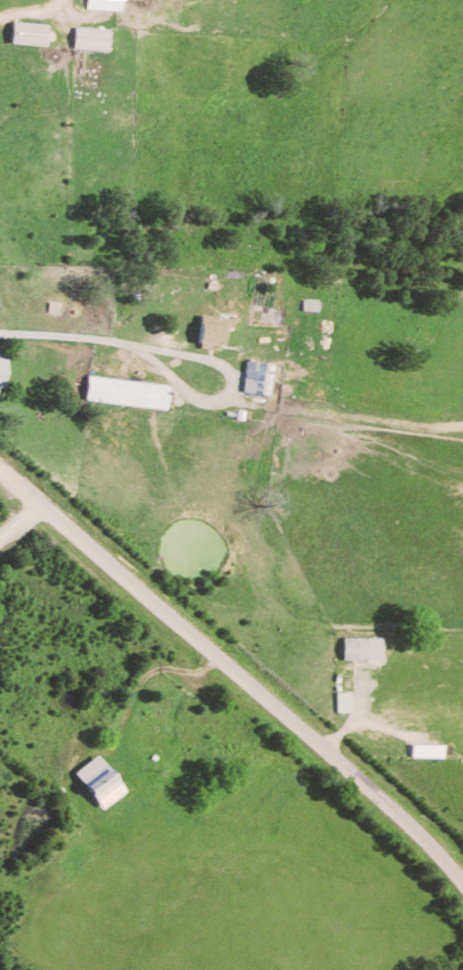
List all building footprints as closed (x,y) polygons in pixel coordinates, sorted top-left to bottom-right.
[(92,8),(128,10),(128,0),(92,0),(92,8)] [(17,44),(51,45),(52,23),(18,22),(17,44)] [(80,49),(114,50),(115,28),(80,27),(80,49)] [(228,327),(236,328),(237,318),(205,316),(203,343),(227,345),(228,327)] [(3,397),(3,386),(9,386),(11,358),(0,357),(0,396),(3,397)] [(278,364),(250,361),(247,393),(275,395),(278,364)] [(91,399),(171,410),(174,386),(94,375),(91,399)] [(387,637),(350,636),(350,658),(387,659),(387,637)] [(130,789),(101,754),(79,772),(108,808),(130,789)]
